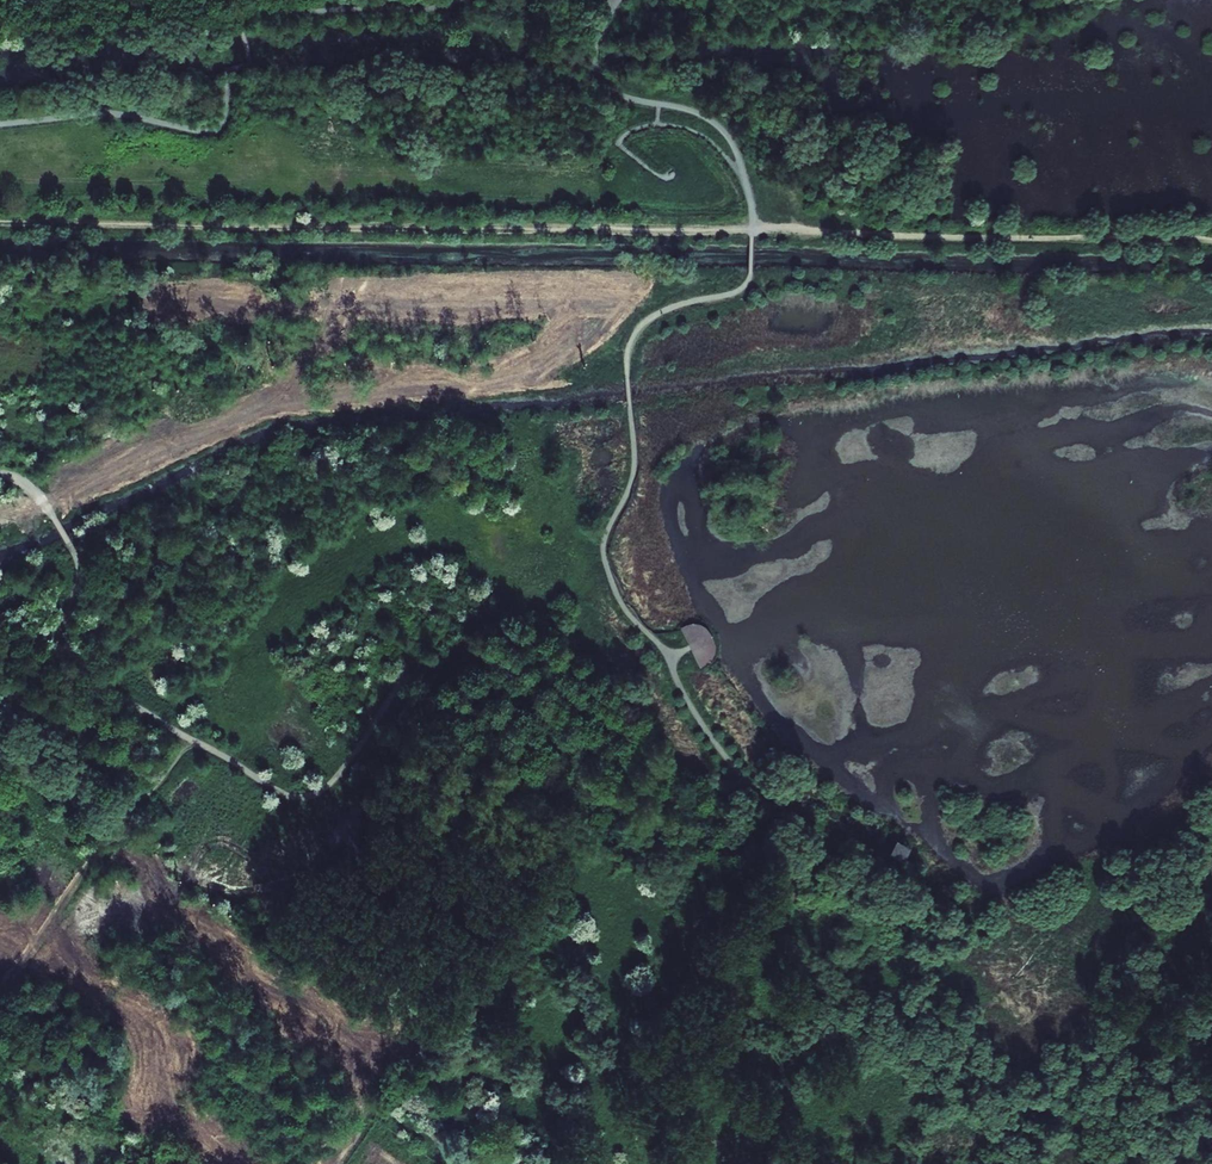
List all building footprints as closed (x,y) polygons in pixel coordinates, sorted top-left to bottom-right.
[(689,625),(682,628),(693,647),(704,665),(706,664),(711,657),(714,649),(714,643),(711,635),(708,630),(704,626),(697,625),(689,625)] [(911,849),(896,842),(888,857),(903,865),(911,849)]
